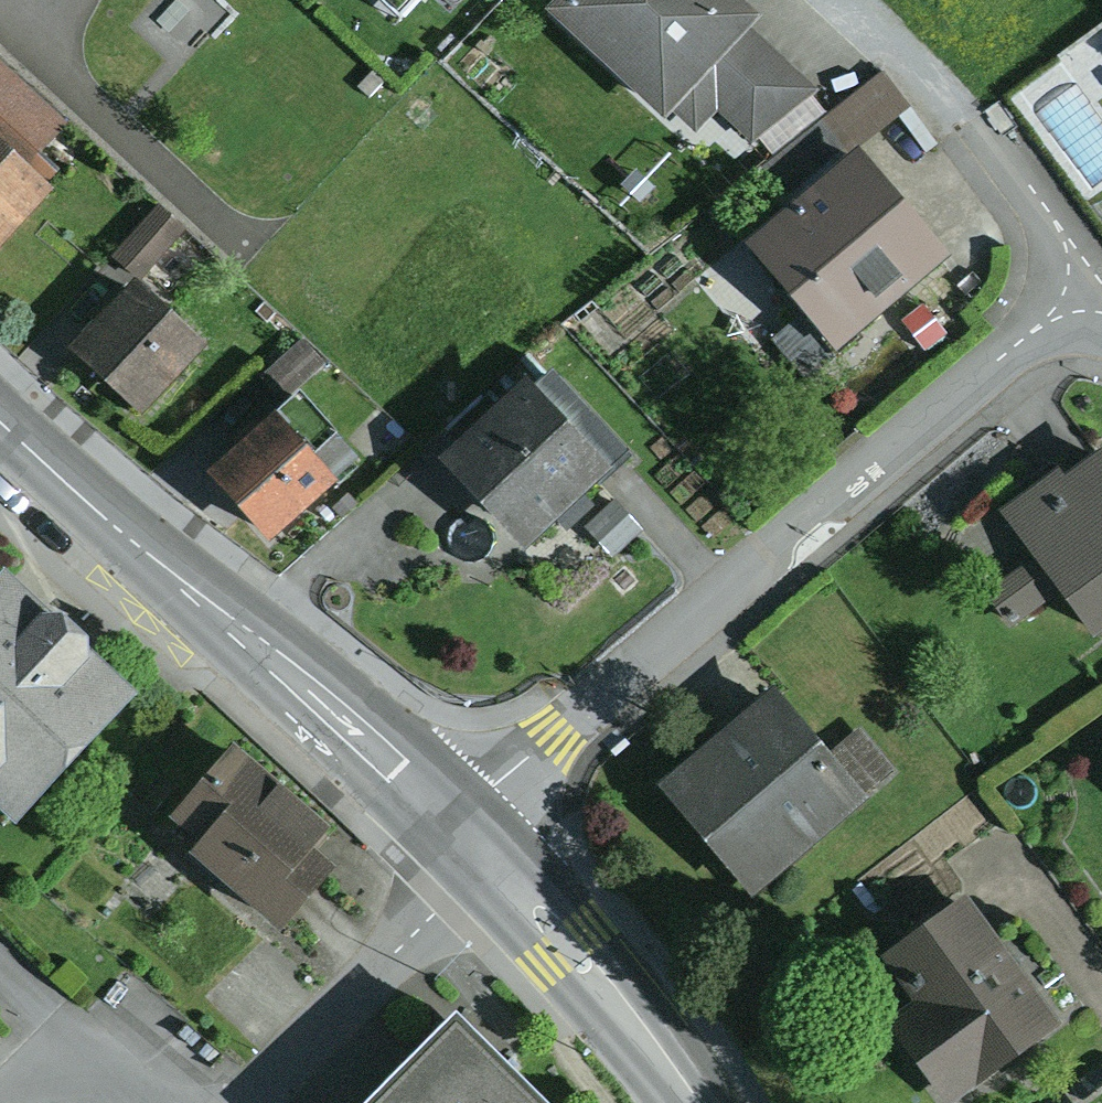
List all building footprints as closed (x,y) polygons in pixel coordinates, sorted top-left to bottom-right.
[(749,0),(551,0),(547,4),(661,110),(670,105),(698,127),(716,106),(754,140),(758,135),(812,93),(819,86),(749,22),(759,9),(749,0)] [(56,181),(31,158),(66,121),(0,60),(0,241),(56,181)] [(909,104),(881,68),(762,162),(790,198),(861,142),(909,104)] [(825,109),(812,93),(758,135),(772,152),(825,109)] [(790,198),(743,237),(804,309),(835,346),(950,248),(861,142),(790,198)] [(155,200),(114,252),(142,274),(183,222),(155,200)] [(203,333),(136,274),(73,344),(140,404),(203,333)] [(922,302),(901,319),(924,349),(946,332),(922,302)] [(835,346),(804,309),(771,337),(802,374),(835,346)] [(302,335),(259,375),(280,398),(324,358),(302,335)] [(551,365),(535,380),(614,459),(597,475),(602,480),(634,448),(551,365)] [(524,369),(438,454),(528,544),(597,475),(614,459),(535,380),(524,369)] [(337,425),(299,383),(205,465),(267,536),(338,474),(313,446),(337,425)] [(994,508),(1029,554),(981,588),(1010,627),(1061,589),(1091,629),(1101,622),(1101,443),(1065,470),(1058,461),(994,508)] [(612,496),(583,523),(614,555),(643,528),(612,496)] [(0,564),(0,795),(16,810),(139,682),(90,639),(89,625),(63,601),(50,600),(5,559),(0,564)] [(778,679),(658,776),(750,889),(870,790),(833,746),(778,679)] [(860,724),(833,746),(870,790),(897,767),(860,724)] [(332,817),(233,735),(170,810),(200,835),(187,850),(279,927),(336,859),(313,840),(332,817)] [(883,950),(918,998),(887,1021),(947,1102),(950,1102),(1066,1019),(969,887),(883,950)] [(357,1102),(559,1102),(455,1003),(357,1102)]
